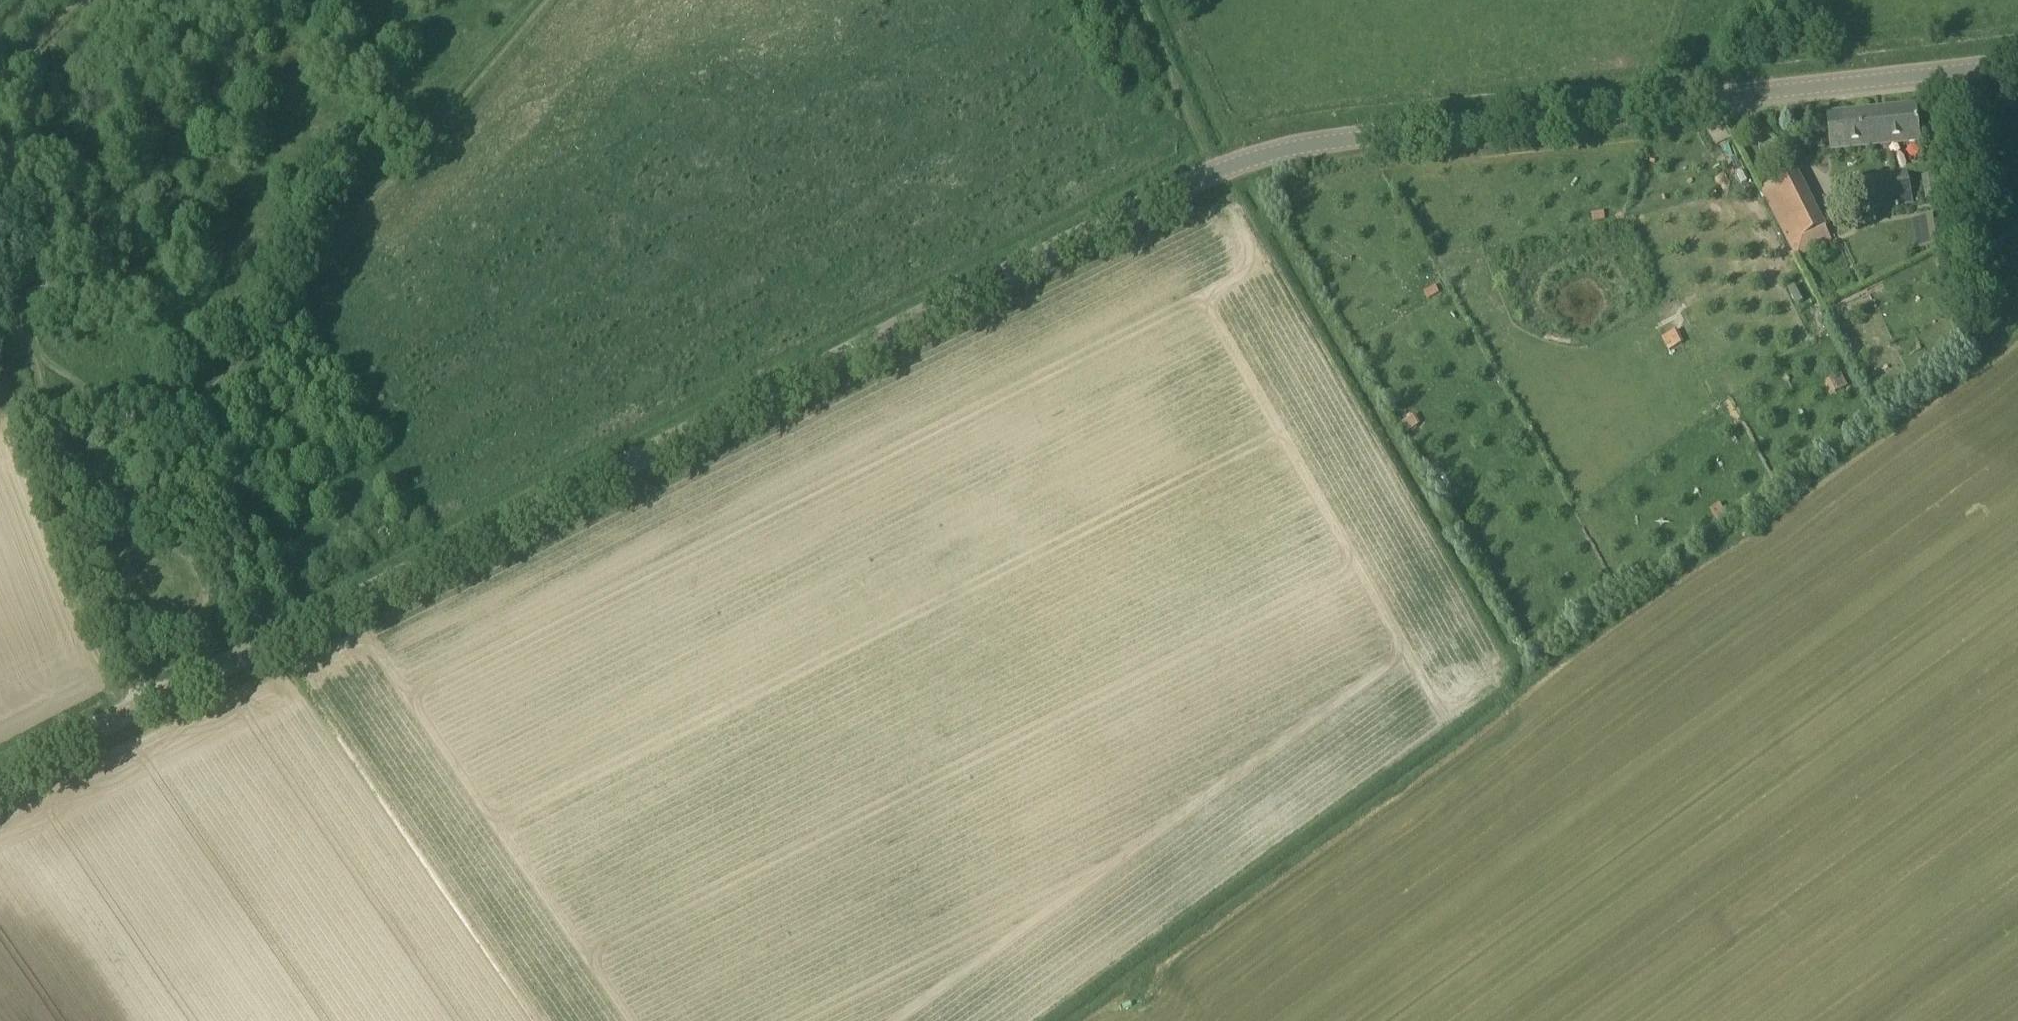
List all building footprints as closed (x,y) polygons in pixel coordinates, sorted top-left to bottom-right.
[(1830,150),(1888,144),(1920,141),(1916,107),(1827,116),(1830,150)] [(1872,210),(1914,202),(1907,168),(1865,176),(1872,210)] [(1797,257),(1831,239),(1796,170),(1762,188),(1797,257)] [(1932,214),(1912,217),(1917,249),(1938,246),(1932,214)] [(1947,263),(1944,256),(1934,261),(1937,268),(1947,263)] [(1408,432),(1425,423),(1419,413),(1403,422),(1408,432)]
